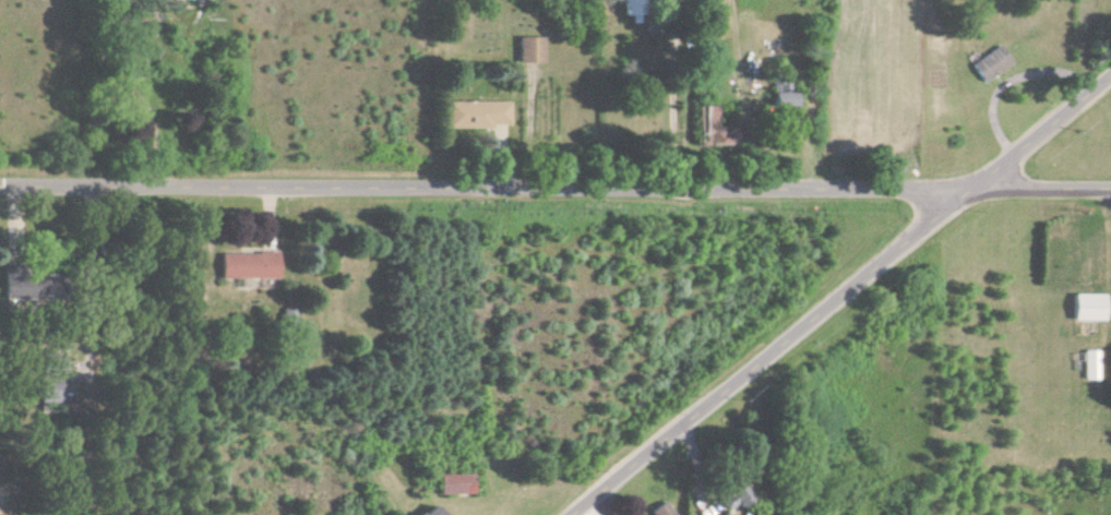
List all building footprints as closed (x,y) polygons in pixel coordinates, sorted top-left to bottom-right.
[(622,16),(628,16),(629,24),(640,24),(639,0),(621,0),(622,16)] [(517,63),(541,64),(542,38),(517,38),(517,63)] [(970,66),(982,83),(1010,64),(998,46),(970,66)] [(508,103),(444,103),(444,127),(508,128),(508,103)] [(217,278),(275,280),(275,254),(218,253),(217,278)] [(52,299),(51,273),(0,274),(0,280),(0,300),(52,299)] [(1071,321),(1102,322),(1102,295),(1071,295),(1071,321)] [(1096,380),(1095,351),(1081,351),(1082,380),(1096,380)] [(39,403),(60,402),(59,355),(38,355),(39,403)] [(437,476),(438,495),(470,494),(469,475),(437,476)] [(737,508),(748,501),(737,485),(716,499),(725,511),(735,505),(737,508)] [(664,504),(650,514),(672,514),(664,504)] [(430,506),(417,514),(437,514),(430,506)]
